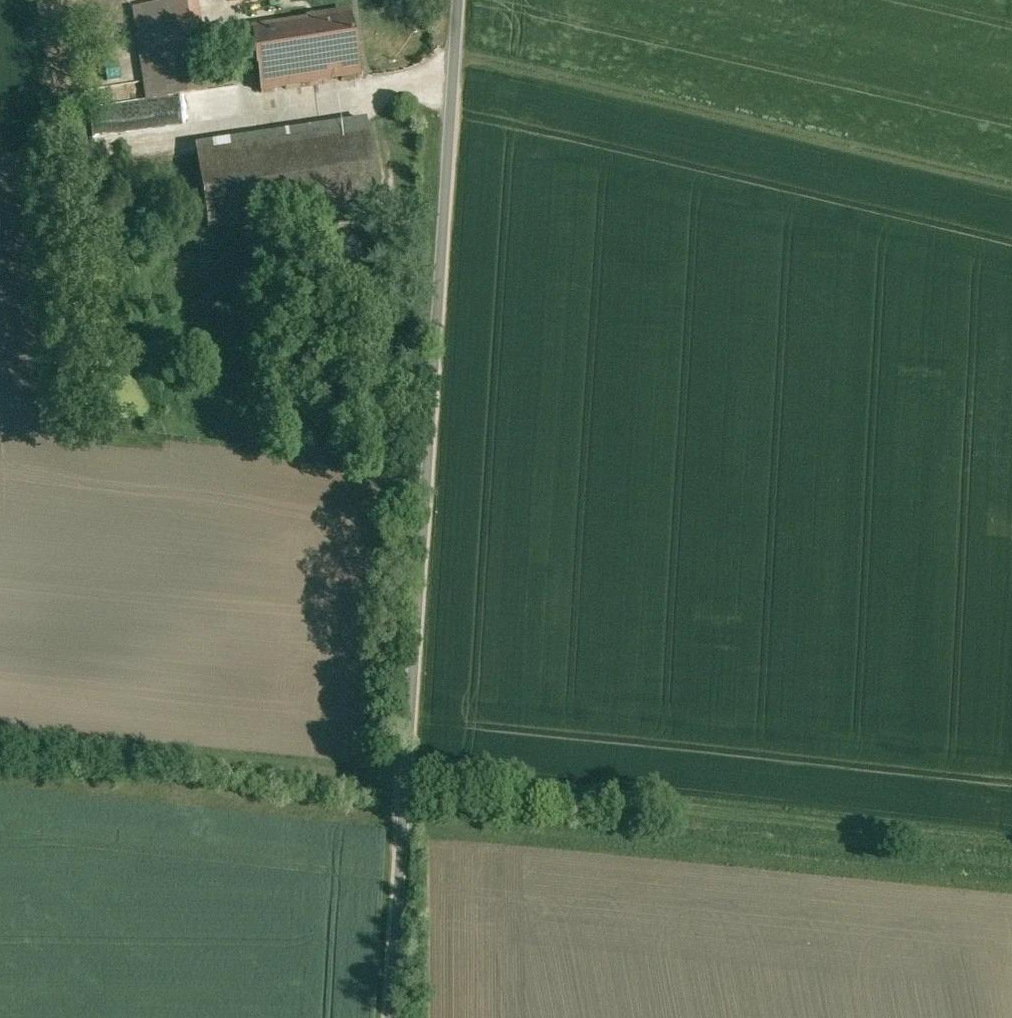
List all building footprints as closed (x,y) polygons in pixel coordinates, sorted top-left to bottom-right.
[(180,2),(135,9),(149,100),(202,92),(197,58),(216,55),(208,0),(179,0),(180,2)] [(229,2),(236,1),(242,34),(253,32),(252,30),(308,22),(305,0),(229,0),(229,2)] [(252,30),(253,32),(262,94),(361,79),(349,0),(305,0),(308,22),(252,30)] [(368,122),(196,148),(209,229),(380,202),(368,122)]
